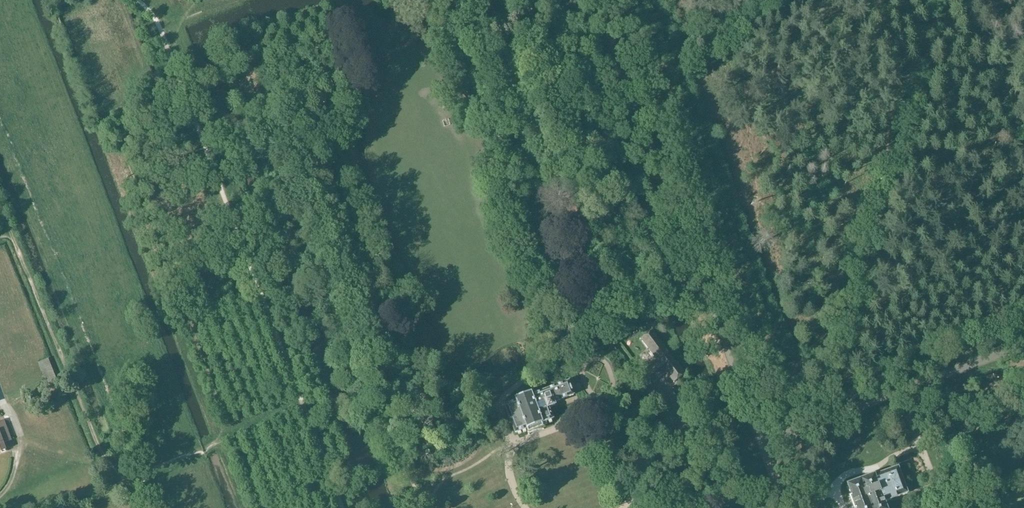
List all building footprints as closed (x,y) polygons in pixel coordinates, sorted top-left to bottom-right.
[(241,46),(236,56),(245,60),(250,49),(241,46)] [(619,292),(614,284),(609,287),(614,295),(619,292)] [(674,382),(684,374),(683,372),(684,372),(677,363),(652,331),(642,338),(659,361),(655,365),(654,364),(648,368),(649,369),(643,373),(651,383),(666,372),(674,382)] [(554,403),(573,396),(569,382),(532,396),(531,394),(515,399),(516,401),(505,405),(515,433),(527,429),(528,433),(543,427),(542,423),(553,420),(549,408),(555,406),(554,403)] [(6,451),(3,444),(11,441),(3,422),(0,423),(0,453),(6,451)] [(847,485),(852,497),(849,498),(853,507),(886,507),(884,502),(907,494),(898,468),(879,475),(878,474),(847,485)]
